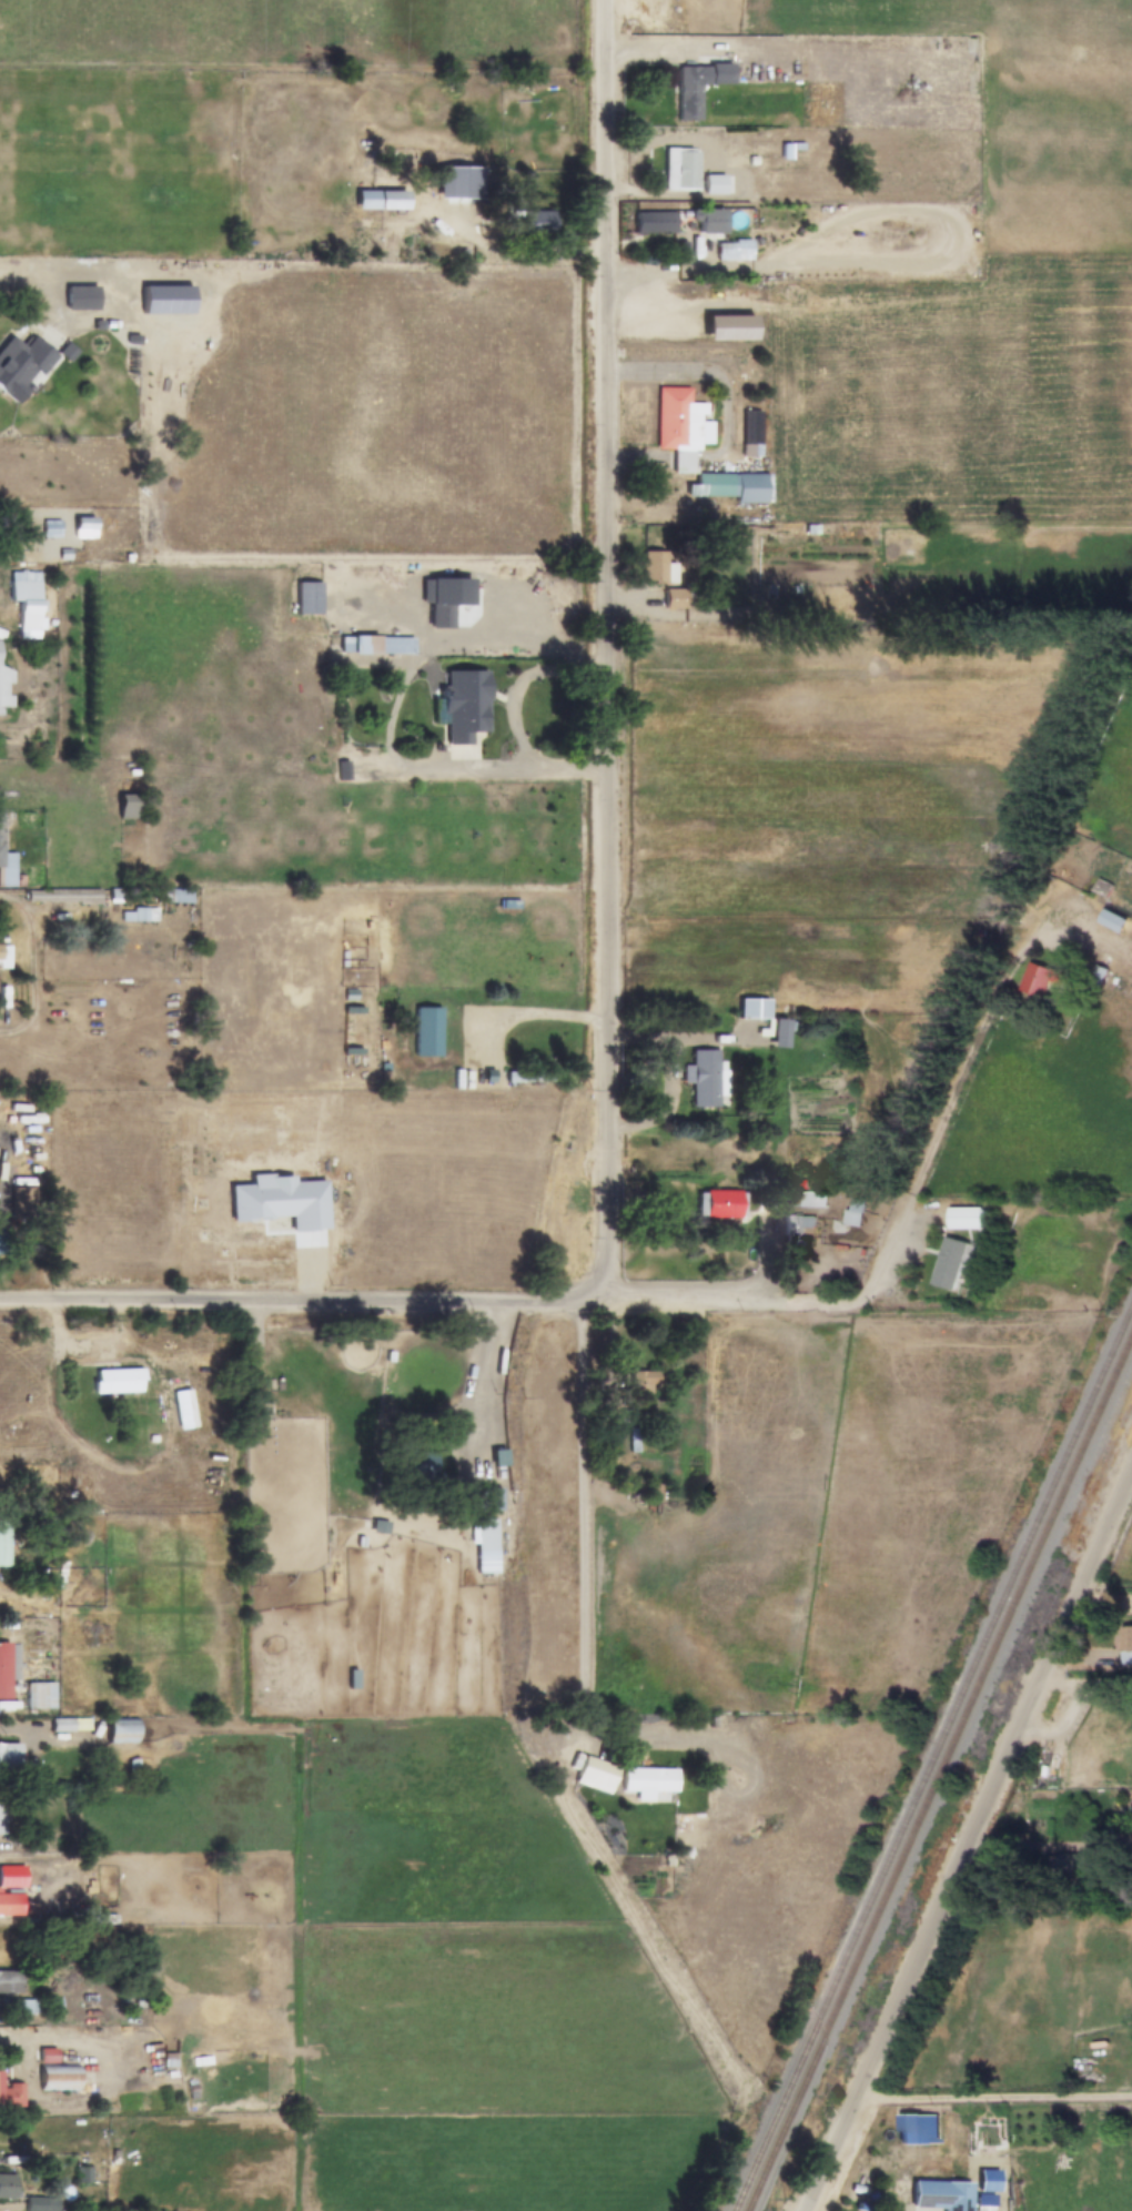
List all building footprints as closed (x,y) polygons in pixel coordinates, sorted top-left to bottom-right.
[(678,65),(678,121),(700,121),(700,84),(731,84),(731,65),(678,65)] [(664,150),(664,192),(697,192),(697,150),(664,150)] [(704,195),(725,195),(725,175),(704,175),(704,195)] [(406,192),(356,192),(356,211),(406,211),(406,192)] [(699,233),(725,233),(725,210),(691,210),(691,222),(699,222),(699,233)] [(512,235),(553,235),(553,211),(512,211),(512,235)] [(674,233),(674,212),(641,212),(641,233),(674,233)] [(716,261),(750,261),(750,241),(716,241),(716,261)] [(97,287),(65,287),(65,311),(97,311),(97,287)] [(142,313),(191,313),(191,289),(142,289),(142,313)] [(18,405),(28,392),(22,387),(34,373),(40,376),(55,356),(32,339),(24,349),(9,337),(0,349),(0,391),(18,405)] [(711,421),(709,421),(709,404),(688,404),(688,388),(656,388),(656,450),(674,451),(674,474),(697,474),(697,443),(711,443),(711,421)] [(735,497),(735,503),(765,504),(765,475),(697,474),(697,497),(735,497)] [(94,539),(94,518),(73,518),(73,539),(94,539)] [(42,536),(60,536),(60,519),(42,519),(42,536)] [(666,553),(643,553),(643,585),(674,585),(674,564),(666,564),(666,553)] [(9,602),(19,602),(19,637),(39,637),(39,573),(10,573),(9,602)] [(451,602),(429,602),(429,629),(451,629),(451,602)] [(329,637),(329,655),(413,655),(413,637),(329,637)] [(1,708),(12,708),(12,696),(2,696),(2,642),(0,642),(0,717),(1,717),(1,708)] [(486,673),(443,673),(444,746),(471,746),(471,734),(487,734),(486,673)] [(140,795),(119,795),(119,818),(140,818),(140,795)] [(14,887),(14,854),(1,854),(1,812),(0,812),(0,887),(14,887)] [(1124,933),(1131,920),(1110,908),(1102,920),(1124,933)] [(121,909),(121,922),(156,922),(156,909),(121,909)] [(9,969),(9,942),(0,942),(0,969),(9,969)] [(1031,961),(1021,990),(1044,999),(1051,980),(1063,985),(1067,973),(1031,961)] [(1108,970),(1099,965),(1091,980),(1100,985),(1108,970)] [(739,1018),(768,1018),(768,999),(739,999),(739,1018)] [(441,1008),(414,1008),(414,1057),(441,1057),(441,1008)] [(691,1050),(691,1107),(718,1107),(718,1050),(691,1050)] [(554,1070),(507,1070),(507,1083),(554,1083),(554,1070)] [(701,1191),(701,1218),(741,1218),(741,1191),(701,1191)] [(846,1225),(862,1226),(862,1200),(847,1200),(846,1225)] [(949,1229),(995,1229),(995,1208),(949,1208),(949,1229)] [(785,1216),(785,1236),(802,1236),(802,1228),(813,1228),(813,1216),(785,1216)] [(982,1246),(946,1236),(932,1285),(956,1292),(962,1269),(976,1272),(982,1246)] [(94,1393),(142,1393),(142,1371),(94,1371),(94,1393)] [(630,1395),(655,1395),(655,1372),(630,1372),(630,1395)] [(476,1511),(501,1511),(501,1488),(476,1488),(476,1511)] [(9,1566),(9,1520),(0,1520),(0,1566),(9,1566)] [(475,1552),(496,1552),(496,1520),(475,1520),(475,1552)] [(1120,1626),(1120,1654),(1131,1654),(1131,1626),(1120,1626)] [(11,1699),(11,1694),(27,1694),(27,1709),(54,1709),(54,1682),(9,1682),(9,1642),(0,1642),(0,1699),(11,1699)] [(108,1744),(137,1744),(137,1718),(108,1718),(108,1744)] [(0,1743),(0,1771),(20,1771),(20,1743),(0,1743)] [(612,1788),(618,1767),(583,1757),(577,1778),(612,1788)] [(676,1769),(623,1769),(623,1793),(676,1793),(676,1769)] [(26,1917),(26,1891),(29,1891),(29,1867),(0,1867),(0,1917),(26,1917)] [(0,1972),(0,1995),(21,1995),(21,1972),(0,1972)] [(6,2031),(31,2031),(31,2017),(36,2017),(36,2001),(6,2001),(6,2031)] [(39,2092),(79,2092),(79,2066),(39,2066),(39,2092)] [(21,2107),(21,2084),(1,2084),(1,2072),(0,2072),(0,2107),(21,2107)] [(922,2114),(901,2114),(901,2146),(922,2146),(922,2114)] [(999,2194),(999,2170),(978,2170),(978,2194),(999,2194)] [(14,2198),(14,2174),(0,2174),(0,2198),(14,2198)] [(971,2182),(913,2181),(912,2209),(943,2210),(970,2210),(971,2182)] [(26,2199),(26,2210),(58,2210),(58,2199),(26,2199)]
